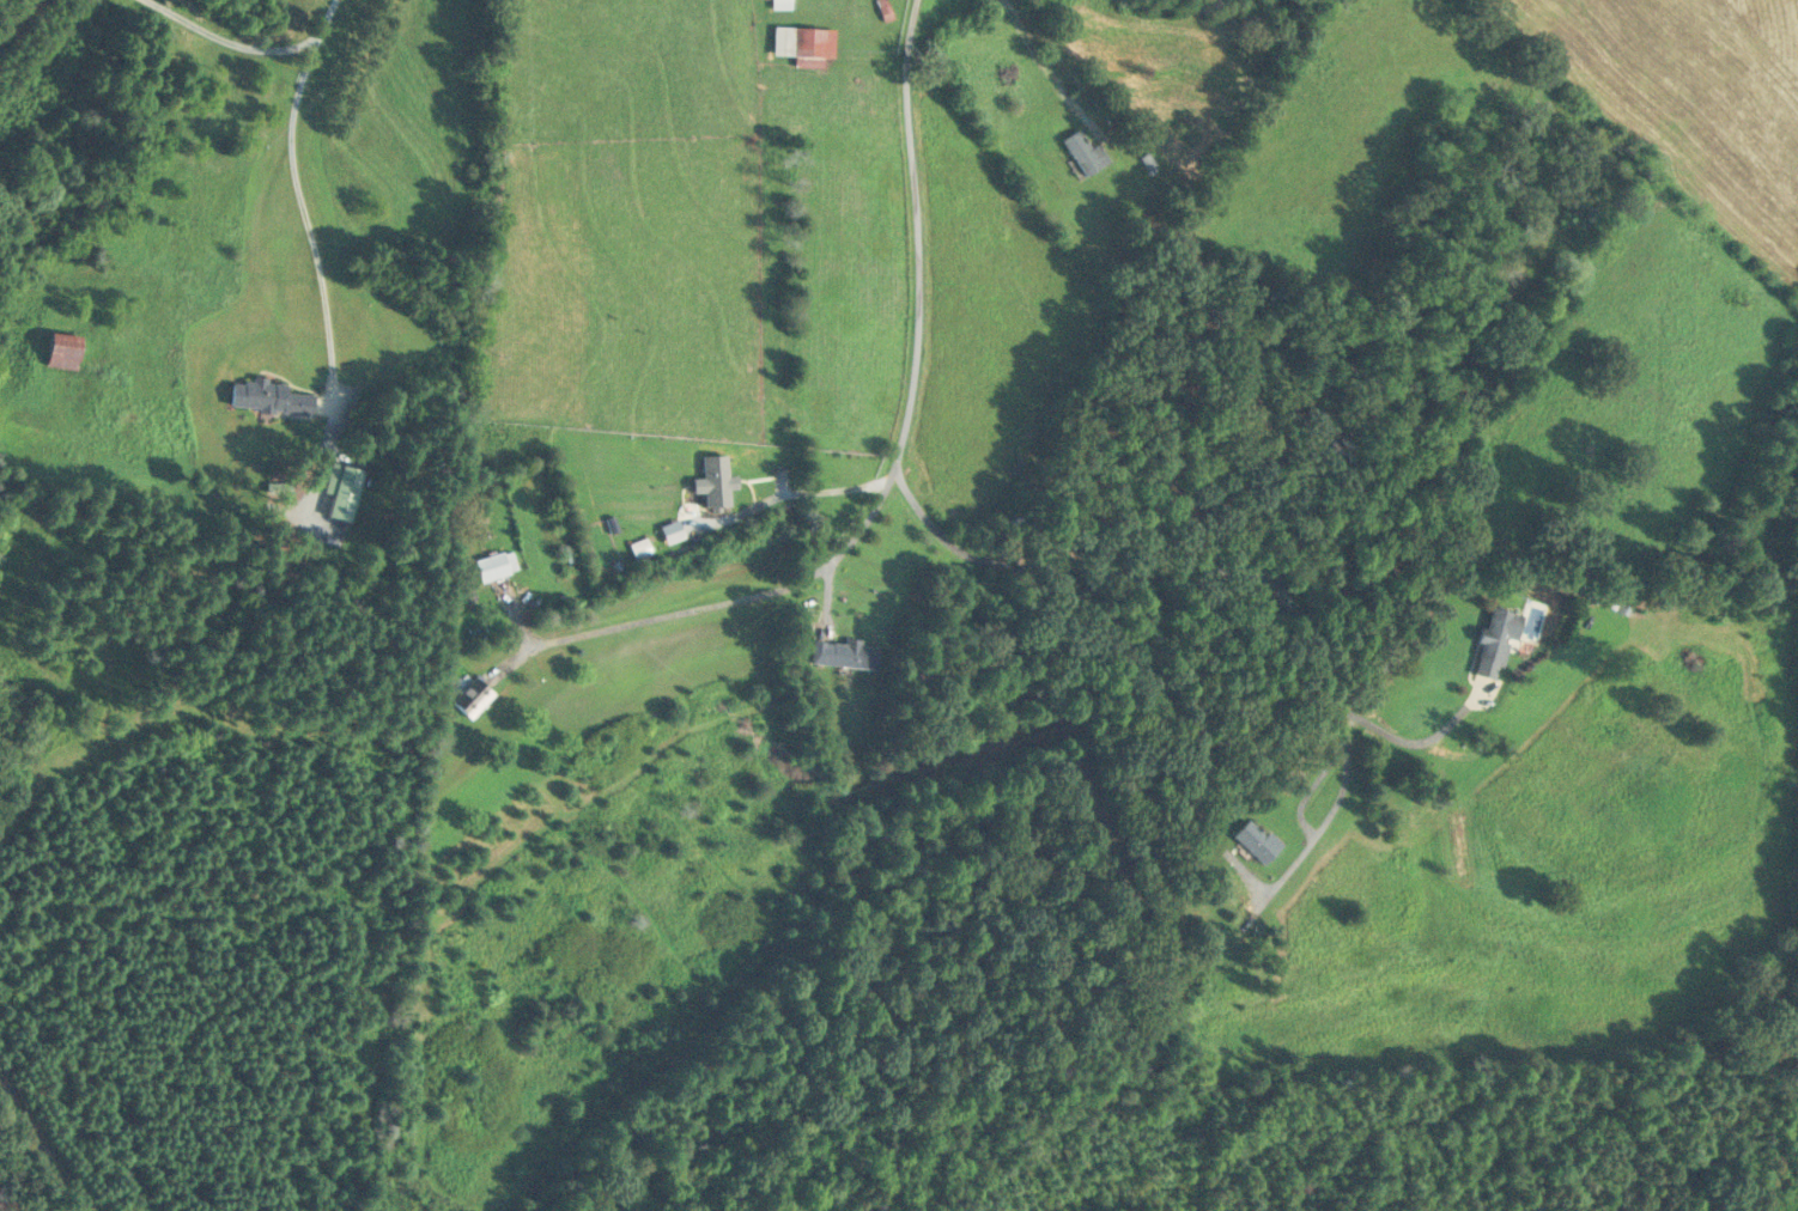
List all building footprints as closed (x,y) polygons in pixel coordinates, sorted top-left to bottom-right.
[(882,19),(889,17),(885,0),(878,0),(882,19)] [(833,29),(772,26),(771,55),(794,56),(793,65),(821,67),(821,57),(831,57),(833,29)] [(1089,148),(1078,128),(1060,139),(1083,176),(1108,161),(1097,143),(1089,148)] [(77,370),(80,334),(48,331),(45,367),(77,370)] [(229,408),(312,413),(314,394),(285,392),(285,383),(231,379),(229,408)] [(362,469),(330,462),(324,491),(331,493),(326,516),(350,521),(362,469)] [(503,554),(502,552),(474,558),(479,580),(515,573),(511,552),(503,554)] [(1522,613),(1487,606),(1474,675),(1499,679),(1506,637),(1517,639),(1522,613)] [(875,643),(844,640),(844,643),(811,639),(809,662),(873,669),(875,643)] [(451,700),(468,718),(492,693),(474,676),(451,700)] [(1265,834),(1248,818),(1232,835),(1263,864),(1283,843),(1268,830),(1265,834)]
